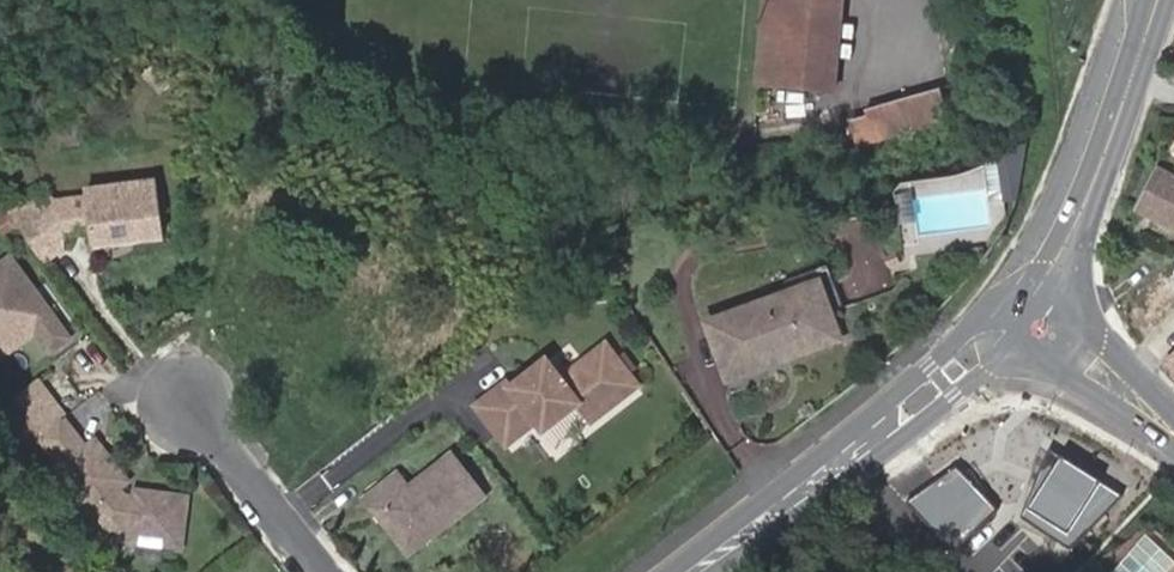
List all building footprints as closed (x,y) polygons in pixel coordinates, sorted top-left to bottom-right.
[(758,87),(833,94),(842,0),(766,0),(758,87)] [(939,94),(885,109),(894,138),(947,122),(939,94)] [(1160,170),(1138,211),(1173,230),(1173,178),(1160,170)] [(161,183),(90,192),(96,243),(167,234),(161,183)] [(43,189),(11,213),(16,219),(25,231),(48,262),(67,248),(67,230),(66,221),(54,204),(43,189)] [(91,200),(54,204),(66,221),(67,230),(94,227),(91,200)] [(16,219),(4,228),(13,240),(25,231),(16,219)] [(0,272),(0,343),(16,332),(25,344),(41,333),(56,353),(73,340),(15,261),(0,272)] [(728,383),(842,343),(821,283),(706,322),(728,383)] [(25,344),(16,332),(0,343),(0,363),(25,344)] [(508,384),(477,408),(508,447),(537,424),(544,434),(579,406),(592,423),(639,388),(607,346),(562,381),(553,370),(542,378),(537,371),(512,390),(508,384)] [(547,363),(537,371),(542,378),(553,370),(547,363)] [(42,384),(13,406),(39,439),(68,417),(42,384)] [(13,406),(0,416),(0,418),(25,450),(39,439),(13,406)] [(90,447),(63,467),(62,478),(82,505),(94,507),(108,526),(132,530),(139,539),(172,545),(181,538),(187,505),(180,496),(147,490),(132,492),(125,498),(117,488),(120,486),(122,475),(101,448),(90,447)] [(1120,496),(1049,451),(1023,520),(1068,552),(1120,496)] [(410,489),(399,474),(365,501),(378,517),(384,513),(402,536),(423,537),(447,518),(453,525),(487,498),(453,455),(410,489)] [(967,481),(955,469),(908,502),(953,551),(998,513),(967,481)] [(384,513),(378,517),(410,558),(453,525),(447,518),(423,537),(402,536),(384,513)] [(1173,569),(1173,555),(1152,532),(1110,571),(1171,571),(1173,569)]
